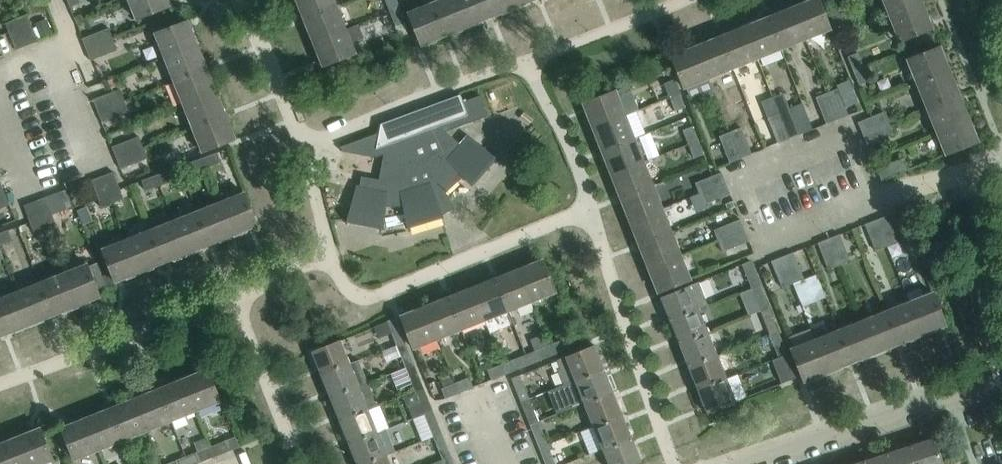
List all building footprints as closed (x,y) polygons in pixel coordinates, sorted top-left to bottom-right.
[(136,19),(169,6),(166,0),(129,0),(136,19)] [(334,0),(298,0),(301,9),(300,9),(304,19),(336,6),(334,0)] [(389,11),(399,7),(397,0),(385,0),(389,11)] [(458,0),(439,0),(432,3),(445,35),(455,31),(454,30),(467,25),(468,26),(469,26),(458,0)] [(485,0),(458,0),(469,26),(469,25),(469,24),(482,19),(482,20),(492,16),(485,0)] [(512,0),(485,0),(492,16),(501,12),(501,11),(514,6),(514,7),(515,7),(512,0)] [(793,8),(805,39),(830,29),(818,0),(810,0),(806,1),(807,3),(793,8)] [(890,18),(921,5),(919,0),(883,0),(890,18)] [(445,35),(432,3),(408,12),(421,45),(423,44),(422,43),(435,38),(436,39),(445,35)] [(927,19),(921,5),(890,18),(899,42),(932,28),(928,18),(927,19)] [(346,29),(336,6),(304,19),(308,28),(309,28),(314,42),(346,29)] [(405,21),(399,7),(389,11),(395,25),(405,21)] [(805,39),(793,8),(779,14),(778,13),(768,17),(782,49),(805,39)] [(840,9),(830,14),(836,28),(846,24),(840,9)] [(27,14),(16,18),(26,45),(37,41),(27,14)] [(782,49),(768,17),(758,21),(759,22),(745,28),(757,59),(782,49)] [(26,45),(16,18),(5,23),(15,49),(26,45)] [(155,33),(165,58),(196,45),(191,31),(192,31),(188,20),(155,33)] [(86,49),(113,39),(109,28),(82,38),(86,49)] [(757,59),(745,28),(730,33),(730,32),(720,36),(732,68),(757,59)] [(355,53),(346,29),(314,42),(320,55),(319,56),(323,66),(355,53)] [(732,68),(720,36),(710,40),(710,42),(696,47),(709,78),(732,68)] [(113,39),(86,49),(90,60),(117,50),(113,39)] [(201,59),(196,45),(165,58),(174,81),(207,68),(203,58),(201,59)] [(709,78),(696,47),(682,53),(682,52),(671,56),(684,88),(709,78)] [(907,60),(916,83),(948,71),(942,57),(944,57),(939,47),(907,60)] [(847,57),(853,71),(863,66),(857,53),(847,57)] [(97,85),(114,84),(112,60),(95,62),(97,85)] [(869,80),(863,66),(853,71),(859,84),(869,80)] [(210,77),(207,68),(174,81),(183,104),(215,92),(209,78),(210,77)] [(953,85),(948,71),(916,83),(926,107),(959,94),(955,84),(953,85)] [(664,82),(669,96),(679,92),(674,78),(664,82)] [(120,89),(93,100),(97,111),(124,100),(120,89)] [(837,89),(826,93),(837,119),(848,115),(837,89)] [(588,113),(593,127),(625,115),(615,91),(583,103),(587,114),(588,113)] [(220,106),(215,92),(183,104),(193,128),(225,115),(221,105),(220,106)] [(685,106),(679,92),(669,96),(675,110),(685,106)] [(837,119),(826,93),(815,97),(826,124),(837,119)] [(446,131),(487,116),(479,96),(462,102),(460,94),(442,101),(444,106),(429,112),(427,108),(424,107),(421,107),(419,107),(416,109),(414,110),(413,112),(413,113),(390,122),(390,120),(380,124),(379,132),(340,147),(341,148),(342,147),(343,150),(341,150),(341,151),(375,157),(384,154),(379,179),(361,176),(359,186),(358,185),(347,225),(348,225),(349,221),(381,228),(381,232),(382,232),(385,206),(404,205),(409,231),(410,230),(410,226),(441,217),(443,221),(444,220),(441,215),(454,208),(445,192),(463,176),(475,188),(475,187),(473,184),(495,159),(498,162),(499,161),(466,136),(459,144),(446,131)] [(962,104),(959,94),(926,107),(935,131),(967,118),(961,104),(962,104)] [(128,111),(124,100),(97,111),(102,122),(128,111)] [(789,108),(778,112),(788,139),(799,135),(789,108)] [(512,119),(526,129),(533,120),(520,109),(512,119)] [(857,122),(862,133),(888,122),(884,111),(857,122)] [(788,139),(778,112),(767,117),(778,143),(788,139)] [(229,124),(225,115),(193,128),(202,152),(235,139),(234,137),(233,138),(228,125),(229,124)] [(634,138),(625,115),(593,127),(599,141),(598,141),(602,151),(634,138)] [(972,132),(967,118),(935,131),(945,154),(978,141),(974,131),(972,132)] [(893,133),(888,122),(862,133),(866,144),(893,133)] [(682,130),(688,144),(698,140),(692,126),(682,130)] [(741,127),(730,132),(740,158),(751,154),(741,127)] [(740,158),(730,132),(719,136),(729,163),(740,158)] [(138,136),(112,147),(116,158),(143,147),(138,136)] [(643,161),(634,138),(602,151),(605,161),(607,160),(612,174),(643,161)] [(704,154),(698,140),(688,144),(693,158),(704,154)] [(147,158),(143,147),(116,158),(121,168),(147,158)] [(218,151),(204,156),(208,166),(222,161),(218,151)] [(208,166),(204,156),(190,161),(194,172),(208,166)] [(877,169),(880,178),(907,168),(903,158),(877,169)] [(653,184),(643,161),(612,174),(618,188),(616,188),(620,198),(653,184)] [(171,169),(157,174),(161,184),(175,179),(171,169)] [(114,171),(102,176),(113,203),(125,198),(114,171)] [(695,182),(699,193),(726,183),(721,172),(695,182)] [(161,184),(157,174),(143,180),(147,190),(161,184)] [(113,203),(102,176),(91,180),(101,207),(113,203)] [(796,187),(805,203),(815,197),(805,182),(796,187)] [(730,194),(726,183),(699,193),(703,204),(730,194)] [(662,208),(653,184),(620,198),(624,207),(625,207),(631,221),(662,208)] [(257,225),(244,192),(220,202),(233,235),(234,234),(233,233),(246,228),(247,229),(257,225)] [(5,194),(0,196),(0,208),(9,205),(5,194)] [(46,197),(35,201),(45,228),(56,224),(46,197)] [(45,228),(35,201),(24,205),(34,232),(45,228)] [(233,235),(220,202),(196,212),(209,244),(219,240),(219,239),(232,234),(232,235),(233,235)] [(639,245),(671,232),(662,208),(631,221),(636,235),(635,235),(639,245)] [(898,211),(876,220),(886,246),(897,242),(901,251),(894,235),(906,230),(898,211)] [(209,244),(196,212),(173,221),(186,253),(187,253),(187,252),(199,246),(200,248),(209,244)] [(717,240),(744,230),(740,219),(713,229),(717,240)] [(886,246),(876,220),(864,224),(875,251),(886,246)] [(186,253),(173,221),(150,230),(163,262),(172,259),(172,257),(185,252),(185,253),(186,253)] [(0,233),(0,244),(12,240),(8,230),(0,233)] [(163,262),(150,230),(126,240),(139,272),(140,271),(140,270),(153,265),(153,266),(163,262)] [(748,241),(744,230),(717,240),(722,251),(748,241)] [(649,268),(681,255),(671,232),(639,245),(642,254),(644,254),(649,268)] [(839,234),(828,238),(839,265),(850,261),(839,234)] [(839,265),(828,238),(817,243),(828,269),(839,265)] [(139,272),(126,240),(102,249),(115,281),(126,277),(125,276),(138,271),(139,272)] [(793,252),(782,257),(792,283),(803,279),(793,252)] [(690,279),(681,255),(649,268),(655,281),(654,282),(658,292),(690,279)] [(792,283),(782,257),(771,261),(781,287),(792,283)] [(533,264),(519,270),(531,301),(555,292),(542,259),(532,263),(533,264)] [(741,264),(751,288),(751,287),(759,284),(750,261),(741,264)] [(87,264),(63,273),(76,306),(77,305),(76,304),(89,299),(90,300),(100,296),(87,264)] [(804,274),(815,298),(834,290),(823,266),(804,274)] [(531,301),(519,270),(505,275),(505,274),(495,278),(508,310),(531,301)] [(76,306),(63,273),(39,282),(52,315),(62,311),(62,310),(75,305),(75,306),(76,306)] [(508,310),(495,278),(485,282),(486,283),(472,289),(484,320),(508,310)] [(698,281),(660,297),(669,321),(698,309),(708,305),(698,281)] [(52,315),(39,282),(16,292),(29,324),(30,324),(29,323),(42,318),(43,319),(52,315)] [(759,284),(751,287),(751,288),(760,311),(768,307),(759,284)] [(484,320),(472,289),(458,294),(458,293),(448,297),(461,329),(484,320)] [(16,292),(0,298),(0,319),(6,334),(15,330),(15,329),(28,323),(28,325),(29,324),(16,292)] [(933,292),(909,302),(922,334),(922,333),(935,328),(935,329),(946,325),(933,292)] [(461,329),(448,297),(439,300),(439,302),(425,307),(438,338),(461,329)] [(922,334),(909,302),(885,311),(898,344),(908,340),(907,339),(920,334),(921,335),(922,334)] [(438,338),(425,307),(411,313),(411,311),(401,315),(414,348),(438,338)] [(777,331),(768,307),(760,311),(766,328),(769,334),(777,331)] [(707,332),(698,309),(669,321),(678,344),(707,332)] [(898,344),(885,311),(862,320),(875,353),(875,352),(888,346),(889,348),(898,344)] [(546,313),(532,318),(536,329),(550,325),(546,313)] [(387,321),(396,344),(405,341),(395,317),(387,321)] [(875,353),(862,320),(838,330),(851,362),(861,359),(860,357),(873,352),(874,353),(875,353)] [(851,362),(838,330),(815,339),(828,372),(829,371),(828,370),(841,365),(842,366),(851,362)] [(786,354),(777,331),(769,334),(778,357),(786,354)] [(717,355),(707,332),(678,344),(688,367),(717,355)] [(312,352),(321,374),(350,363),(341,340),(340,339),(311,351),(312,352)] [(563,339),(549,345),(553,355),(567,349),(563,339)] [(828,372),(815,339),(791,349),(804,381),(814,377),(814,376),(827,371),(827,372),(828,372)] [(405,341),(396,344),(406,367),(414,364),(405,341)] [(553,355),(549,345),(535,350),(539,361),(553,355)] [(594,345),(565,356),(574,380),(603,368),(594,346),(594,345)] [(778,357),(771,359),(781,384),(785,382),(787,381),(796,378),(786,354),(778,357)] [(726,378),(717,355),(688,367),(697,390),(726,378)] [(515,358),(501,364),(505,374),(519,368),(515,358)] [(359,359),(350,363),(321,374),(330,398),(359,386),(368,382),(359,359)] [(423,387),(414,364),(406,367),(415,390),(423,387)] [(505,374),(501,364),(487,369),(491,379),(505,374)] [(613,391),(603,368),(574,380),(584,403),(613,391)] [(197,374),(183,380),(195,411),(220,401),(207,369),(197,373),(197,374)] [(511,378),(521,402),(529,398),(520,375),(511,378)] [(469,377),(455,382),(459,392),(473,387),(469,377)] [(735,402),(726,378),(697,390),(706,413),(735,402)] [(195,411),(183,380),(169,386),(168,384),(158,388),(171,420),(195,411)] [(368,382),(359,386),(330,398),(339,421),(368,409),(377,405),(368,382)] [(459,392),(455,382),(441,388),(445,398),(459,392)] [(403,395),(412,418),(425,413),(432,410),(423,387),(415,390),(403,395)] [(171,420),(158,388),(148,392),(149,394),(135,399),(147,430),(171,420)] [(622,414),(613,391),(584,403),(593,426),(622,414)] [(538,421),(529,398),(521,402),(530,425),(538,421)] [(147,430),(135,399),(121,405),(120,404),(110,408),(123,440),(147,430)] [(123,440),(110,408),(100,412),(101,413),(86,419),(99,449),(123,440)] [(377,432),(368,409),(339,421),(349,444),(377,432)] [(432,410),(425,413),(434,436),(442,433),(432,410)] [(631,437),(622,414),(593,426),(602,449),(631,437)] [(99,449),(86,419),(72,424),(72,423),(61,427),(74,459),(99,449)] [(547,444),(538,421),(530,425),(539,448),(547,444)] [(15,439),(26,463),(40,463),(53,459),(40,427),(29,432),(30,433),(15,439)] [(377,432),(349,444),(357,463),(364,463),(387,455),(396,452),(386,428),(377,432)] [(228,448),(253,441),(249,429),(225,436),(228,448)] [(451,456),(442,433),(434,436),(444,459),(451,456)] [(631,437),(602,449),(608,463),(633,463),(641,461),(641,460),(640,460),(631,437)] [(909,446),(915,463),(942,463),(933,437),(909,446)] [(15,439),(1,444),(1,443),(0,443),(0,463),(26,463),(15,439)] [(224,441),(210,446),(214,456),(228,451),(224,441)] [(547,444),(539,448),(546,463),(555,463),(547,444)] [(214,456),(210,446),(196,452),(200,462),(214,456)] [(909,446),(885,453),(889,463),(915,463),(909,446)] [(885,453),(861,461),(862,463),(889,463),(885,453)] [(387,455),(364,463),(390,463),(387,455)] [(446,463),(454,463),(451,456),(444,459),(446,463)]
